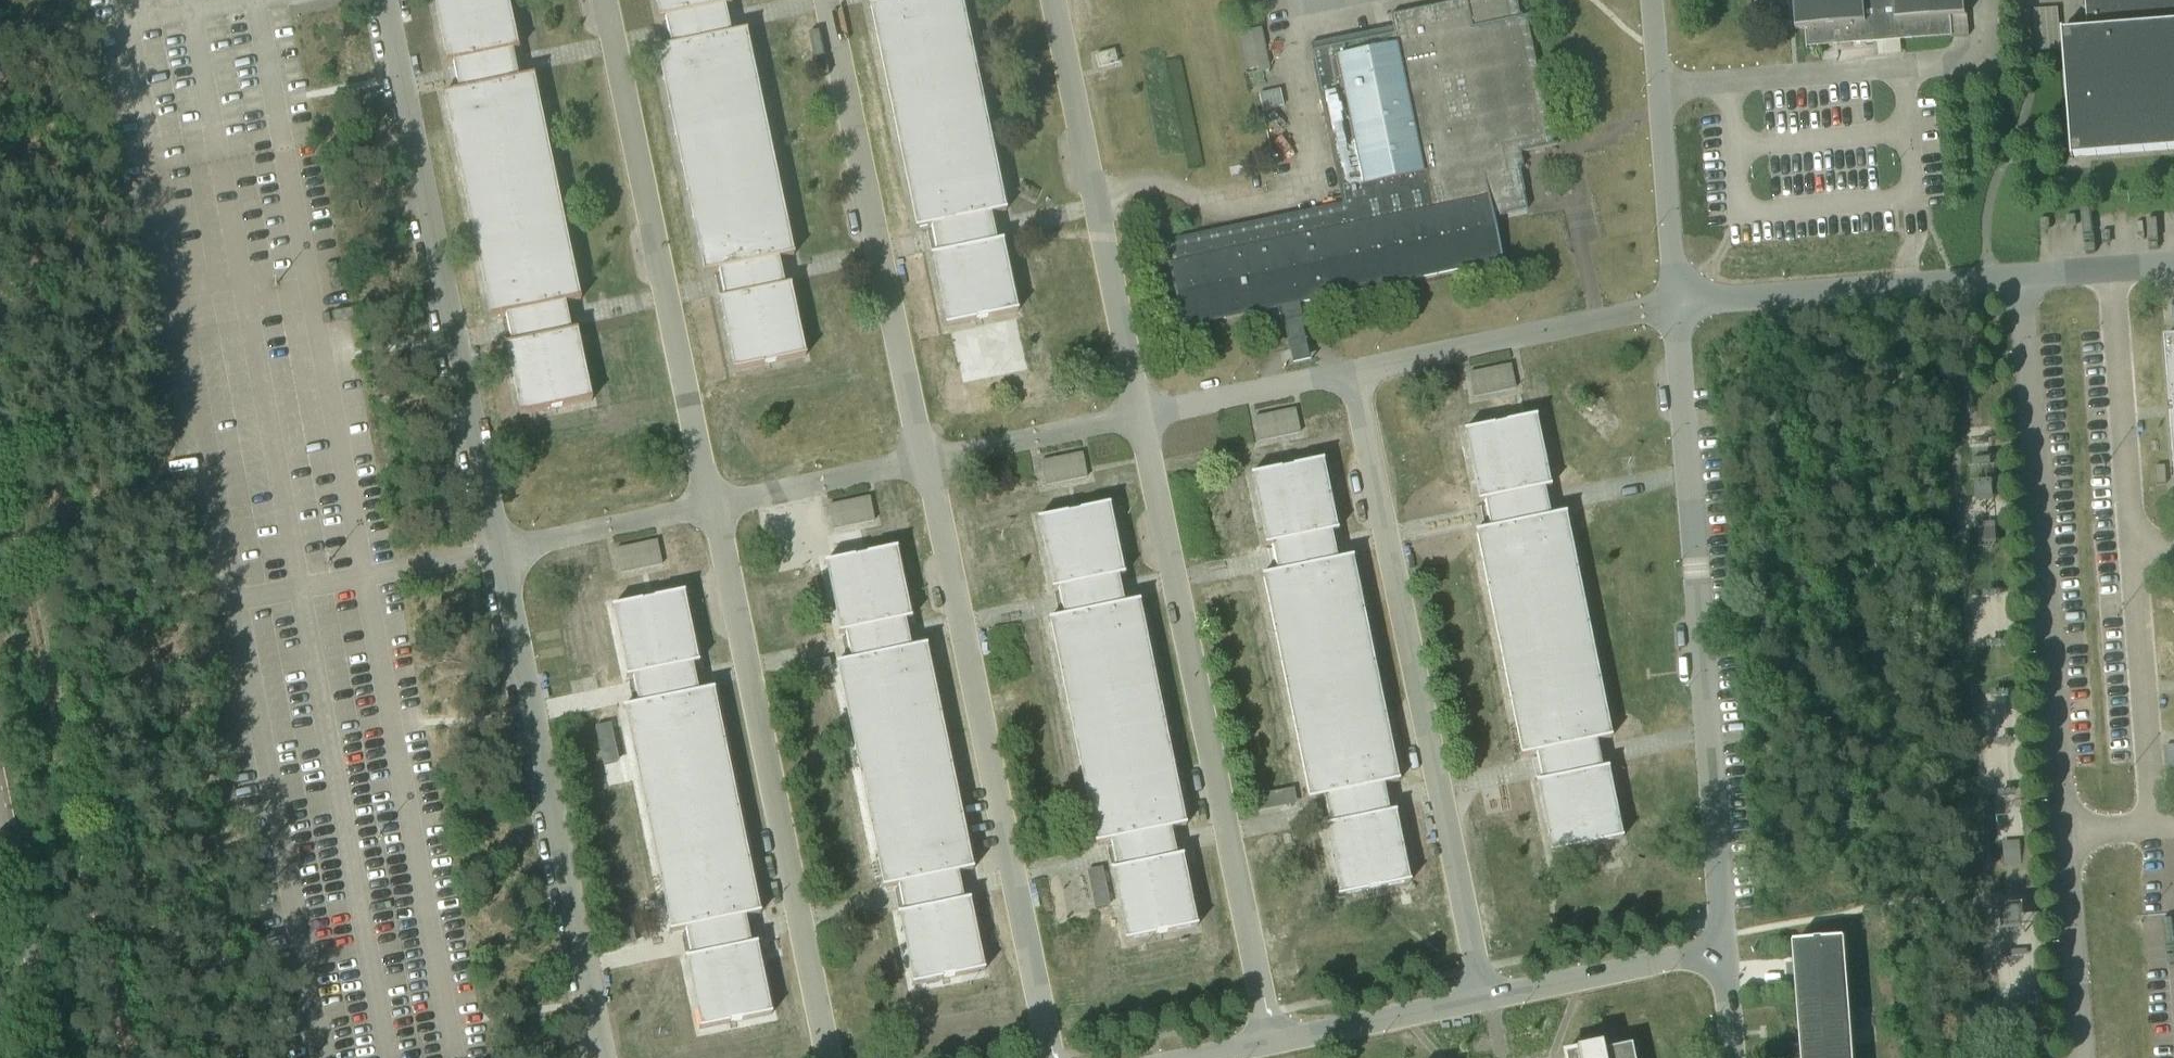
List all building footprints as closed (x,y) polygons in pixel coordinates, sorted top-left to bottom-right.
[(579,301),(580,300),(580,299),(576,299),(530,78),(534,77),(533,75),(518,79),(512,51),(518,50),(518,48),(515,49),(505,0),(436,0),(449,62),(445,63),(446,65),(452,63),(458,91),(442,94),(443,96),(446,95),(493,317),(489,317),(489,319),(505,316),(511,343),(504,345),(505,346),(508,346),(522,413),(519,414),(519,416),(592,401),(591,399),(588,400),(574,332),(577,331),(577,329),(570,331),(565,304),(579,301)] [(745,31),(730,34),(725,6),(731,5),(730,3),(727,4),(726,0),(658,0),(661,18),(658,18),(658,20),(664,19),(670,47),(655,50),(655,52),(659,51),(706,272),(702,273),(703,275),(718,271),(724,299),(718,300),(718,302),(722,301),(736,369),(733,369),(733,371),(805,356),(805,354),(802,355),(787,287),(791,287),(790,285),(784,286),(778,259),(793,256),(793,254),(790,254),(743,33),(746,33),(746,31),(745,31)] [(1005,212),(1006,211),(1005,210),(1002,210),(958,0),(883,0),(883,2),(868,5),(868,7),(871,7),(918,228),(915,228),(915,230),(930,227),(936,254),(930,256),(930,258),(934,257),(948,324),(944,325),(945,327),(1017,312),(1017,310),(1014,311),(999,243),(1003,242),(1002,241),(996,242),(990,215),(1005,212)] [(1530,17),(1530,16),(1519,18),(1516,0),(1461,0),(1390,15),(1396,44),(1379,48),(1377,36),(1311,49),(1310,45),(1308,45),(1339,192),(1351,189),(1354,203),(1164,243),(1164,240),(1162,241),(1181,330),(1183,329),(1182,327),(1278,307),(1281,322),(1282,321),(1301,317),(1298,303),(1500,260),(1501,263),(1502,263),(1493,217),(1526,210),(1523,193),(1518,168),(1510,170),(1507,156),(1557,145),(1557,144),(1551,145),(1524,18),(1530,17)] [(1798,28),(1794,29),(1794,30),(1805,29),(1806,49),(1808,49),(1808,47),(1821,46),(1951,36),(1952,38),(1953,38),(1951,18),(1967,17),(1967,15),(1963,16),(1962,0),(1796,0),(1798,28)] [(2087,31),(2063,33),(2063,31),(2061,31),(2071,160),(2073,160),(2073,158),(2173,150),(2173,0),(2085,0),(2087,31)] [(2033,11),(2037,53),(2061,51),(2058,9),(2033,11)] [(1268,71),(1266,58),(1260,29),(1236,34),(1245,76),(1268,71)] [(1095,55),(1098,68),(1117,63),(1114,51),(1095,55)] [(1285,114),(1280,90),(1259,95),(1264,118),(1285,114)] [(2165,336),(2170,403),(2173,403),(2173,406),(2173,335),(2165,336)] [(1469,373),(1474,397),(1515,388),(1510,365),(1469,373)] [(1254,417),(1259,441),(1300,433),(1295,409),(1254,417)] [(1540,781),(1536,782),(1534,783),(1535,784),(1538,784),(1552,851),(1548,852),(1549,854),(1621,839),(1621,837),(1618,838),(1604,770),(1607,770),(1607,768),(1600,769),(1595,742),(1610,739),(1610,737),(1606,738),(1561,516),(1565,515),(1564,514),(1549,517),(1543,489),(1549,488),(1549,486),(1546,487),(1532,419),(1535,418),(1535,417),(1462,431),(1463,433),(1466,432),(1480,500),(1476,501),(1477,502),(1483,501),(1489,529),(1473,532),(1474,534),(1477,533),(1522,755),(1519,755),(1519,757),(1535,754),(1540,781)] [(1040,462),(1045,485),(1086,477),(1082,453),(1040,462)] [(1382,786),(1397,783),(1398,783),(1397,781),(1394,781),(1349,560),(1352,559),(1352,557),(1336,561),(1331,533),(1337,532),(1336,530),(1333,531),(1319,463),(1322,462),(1322,460),(1249,475),(1250,477),(1253,476),(1267,544),(1264,545),(1264,546),(1270,545),(1276,573),(1260,576),(1261,578),(1264,577),(1310,798),(1307,799),(1307,801),(1323,798),(1328,825),(1322,826),(1322,828),(1326,828),(1340,895),(1336,896),(1337,898),(1409,883),(1409,881),(1405,882),(1391,814),(1395,813),(1395,812),(1388,813),(1382,786)] [(828,506),(833,529),(874,521),(869,497),(828,506)] [(1138,601),(1136,602),(1123,604),(1117,577),(1123,576),(1123,574),(1119,574),(1105,507),(1109,506),(1108,504),(1036,519),(1036,521),(1040,520),(1054,588),(1050,589),(1051,590),(1057,589),(1063,617),(1047,620),(1048,622),(1051,621),(1097,842),(1094,843),(1094,845),(1110,842),(1115,869),(1109,870),(1110,872),(1113,872),(1127,939),(1124,940),(1124,942),(1197,927),(1196,925),(1193,925),(1179,858),(1182,857),(1182,855),(1175,857),(1170,830),(1185,826),(1185,824),(1181,825),(1135,604),(1139,603),(1138,601)] [(615,549),(620,573),(662,565),(657,541),(615,549)] [(957,874),(972,870),(972,868),(969,869),(923,648),(926,647),(926,645),(910,648),(904,621),(911,620),(910,618),(907,619),(893,551),(896,550),(896,548),(823,563),(824,565),(827,564),(841,632),(838,633),(838,635),(844,633),(850,661),(835,664),(835,666),(838,665),(885,886),(881,887),(882,889),(897,886),(903,913),(897,914),(897,916),(900,916),(915,983),(911,984),(912,986),(984,971),(984,969),(980,970),(966,902),(970,901),(969,899),(963,901),(957,874)] [(744,917),(758,914),(760,914),(760,912),(756,913),(710,691),(714,691),(713,689),(698,692),(692,665),(698,663),(698,661),(694,662),(680,595),(684,594),(683,592),(611,607),(611,609),(615,608),(629,676),(625,676),(626,678),(632,677),(638,704),(622,708),(622,710),(626,709),(672,930),(669,931),(669,933),(685,930),(690,957),(684,958),(685,960),(688,959),(702,1027),(699,1028),(699,1029),(772,1014),(771,1012),(768,1013),(754,946),(757,945),(757,943),(750,945),(744,917)] [(1844,940),(1794,944),(1803,1057),(1853,1057),(1844,940)] [(2037,1036),(2038,1054),(2050,1052),(2048,1035),(2037,1036)] [(546,1057),(557,1057),(554,1042),(543,1044),(546,1057)] [(1574,1050),(1574,1053),(1562,1055),(1563,1057),(1632,1057),(1629,1046),(1600,1052),(1599,1045),(1574,1050)]
